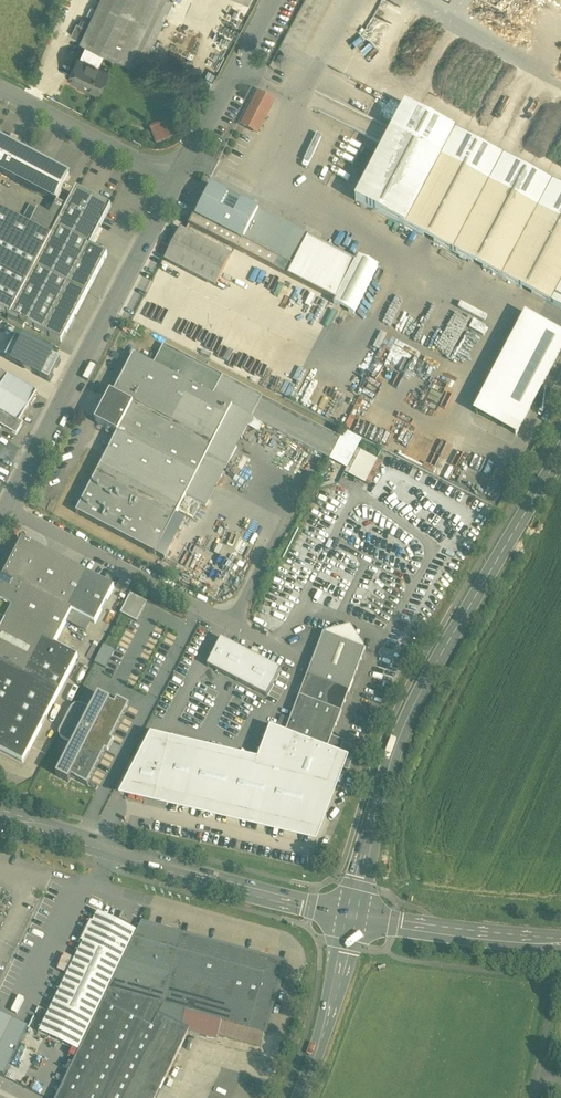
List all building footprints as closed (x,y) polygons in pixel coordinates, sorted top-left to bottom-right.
[(87,28),(81,41),(80,42),(105,54),(140,71),(174,0),(100,0),(87,28)] [(87,28),(77,23),(71,36),(81,41),(87,28)] [(105,54),(86,45),(80,56),(79,56),(69,76),(82,82),(81,85),(87,88),(88,85),(99,90),(109,70),(99,65),(105,54)] [(284,55),(279,54),(276,61),(278,64),(283,65),(286,62),(286,58),(284,55)] [(274,102),(258,94),(250,110),(266,118),(274,102)] [(406,106),(393,131),(356,201),(560,309),(560,187),(406,106)] [(266,118),(250,110),(242,125),(258,133),(266,118)] [(170,112),(148,121),(156,141),(179,133),(170,112)] [(14,150),(15,147),(8,143),(7,146),(0,142),(0,173),(57,202),(57,203),(62,194),(72,198),(75,193),(65,188),(70,179),(14,150)] [(229,197),(212,188),(204,203),(203,204),(204,204),(201,208),(201,209),(197,217),(194,216),(189,226),(239,252),(251,228),(222,212),(229,197)] [(67,208),(10,316),(8,320),(23,328),(25,324),(61,343),(107,255),(90,246),(111,207),(77,189),(75,193),(72,198),(67,208)] [(0,210),(0,311),(10,316),(67,208),(57,203),(57,202),(50,216),(38,210),(33,221),(30,219),(27,224),(0,210)] [(309,238),(259,213),(251,228),(239,252),(273,270),(278,260),(294,268),(309,238)] [(234,250),(189,226),(186,232),(231,256),(234,250)] [(186,232),(181,230),(166,261),(215,286),(231,256),(186,232)] [(356,262),(309,238),(294,268),(278,260),(273,270),(335,302),(356,262)] [(335,302),(334,305),(354,315),(378,268),(358,257),(356,262),(335,302)] [(525,313),(474,413),(518,436),(560,353),(560,332),(525,313)] [(23,340),(16,336),(5,358),(12,362),(11,363),(42,379),(43,379),(50,382),(61,360),(55,356),(56,355),(23,338),(23,340)] [(341,438),(164,346),(153,366),(233,407),(232,408),(252,418),(330,459),(341,438)] [(157,455),(118,435),(117,435),(77,514),(156,555),(186,497),(196,477),(209,453),(216,457),(226,439),(218,435),(232,408),(233,407),(153,366),(134,356),(113,395),(113,396),(172,426),(157,455)] [(0,371),(0,425),(17,435),(24,423),(20,421),(37,393),(0,371)] [(172,426),(113,396),(113,395),(111,394),(95,423),(117,435),(118,435),(157,455),(172,426)] [(216,457),(209,453),(196,477),(186,497),(206,507),(252,418),(232,408),(218,435),(226,439),(216,457)] [(346,430),(341,438),(330,459),(347,468),(358,447),(363,438),(346,430)] [(379,458),(358,447),(347,468),(346,470),(367,481),(379,458)] [(42,550),(43,549),(33,544),(32,545),(31,544),(31,543),(29,542),(28,543),(27,542),(26,544),(24,545),(23,545),(21,545),(20,544),(20,545),(19,547),(18,546),(15,551),(16,552),(16,553),(14,553),(9,563),(11,563),(10,565),(8,564),(3,574),(5,575),(4,576),(3,578),(0,577),(0,601),(12,608),(6,620),(5,621),(41,640),(24,673),(0,661),(0,751),(23,763),(78,657),(55,645),(72,612),(95,624),(114,588),(42,550)] [(121,608),(129,594),(119,588),(108,609),(111,611),(115,605),(121,608)] [(132,593),(123,614),(140,621),(149,601),(132,593)] [(0,601),(0,617),(6,620),(12,608),(0,601)] [(0,632),(0,661),(24,673),(41,640),(5,621),(0,632)] [(339,630),(327,633),(327,635),(324,633),(300,696),(342,712),(366,650),(363,648),(363,646),(357,636),(354,637),(340,631),(339,630)] [(281,670),(221,639),(207,666),(267,697),(281,670)] [(106,645),(97,663),(108,668),(117,650),(106,645)] [(111,701),(99,695),(92,708),(81,704),(78,704),(76,704),(72,706),(59,730),(59,732),(59,734),(60,736),(61,738),(63,740),(73,744),(56,776),(68,782),(71,777),(76,779),(75,780),(87,786),(106,752),(108,753),(114,741),(112,740),(129,705),(118,699),(115,704),(110,702),(111,701)] [(342,712),(300,696),(285,733),(270,728),(258,760),(151,735),(119,796),(317,842),(344,770),(335,767),(343,745),(344,744),(343,741),(332,737),(342,712)] [(357,751),(343,745),(335,767),(344,770),(348,772),(357,751)] [(43,892),(34,887),(29,896),(39,901),(43,892)] [(98,913),(39,1032),(79,1052),(137,932),(98,913)] [(57,1097),(156,1097),(165,1080),(189,1032),(190,1029),(159,1014),(163,1005),(178,951),(182,935),(141,924),(137,932),(79,1052),(57,1097)] [(284,963),(182,935),(178,951),(263,975),(248,1029),(264,1033),(265,1033),(284,963)] [(263,975),(178,951),(163,1005),(159,1014),(190,1029),(189,1032),(217,1040),(218,1035),(260,1047),(264,1033),(248,1029),(263,975)] [(11,1076),(32,1025),(0,1011),(0,1071),(11,1076)]
